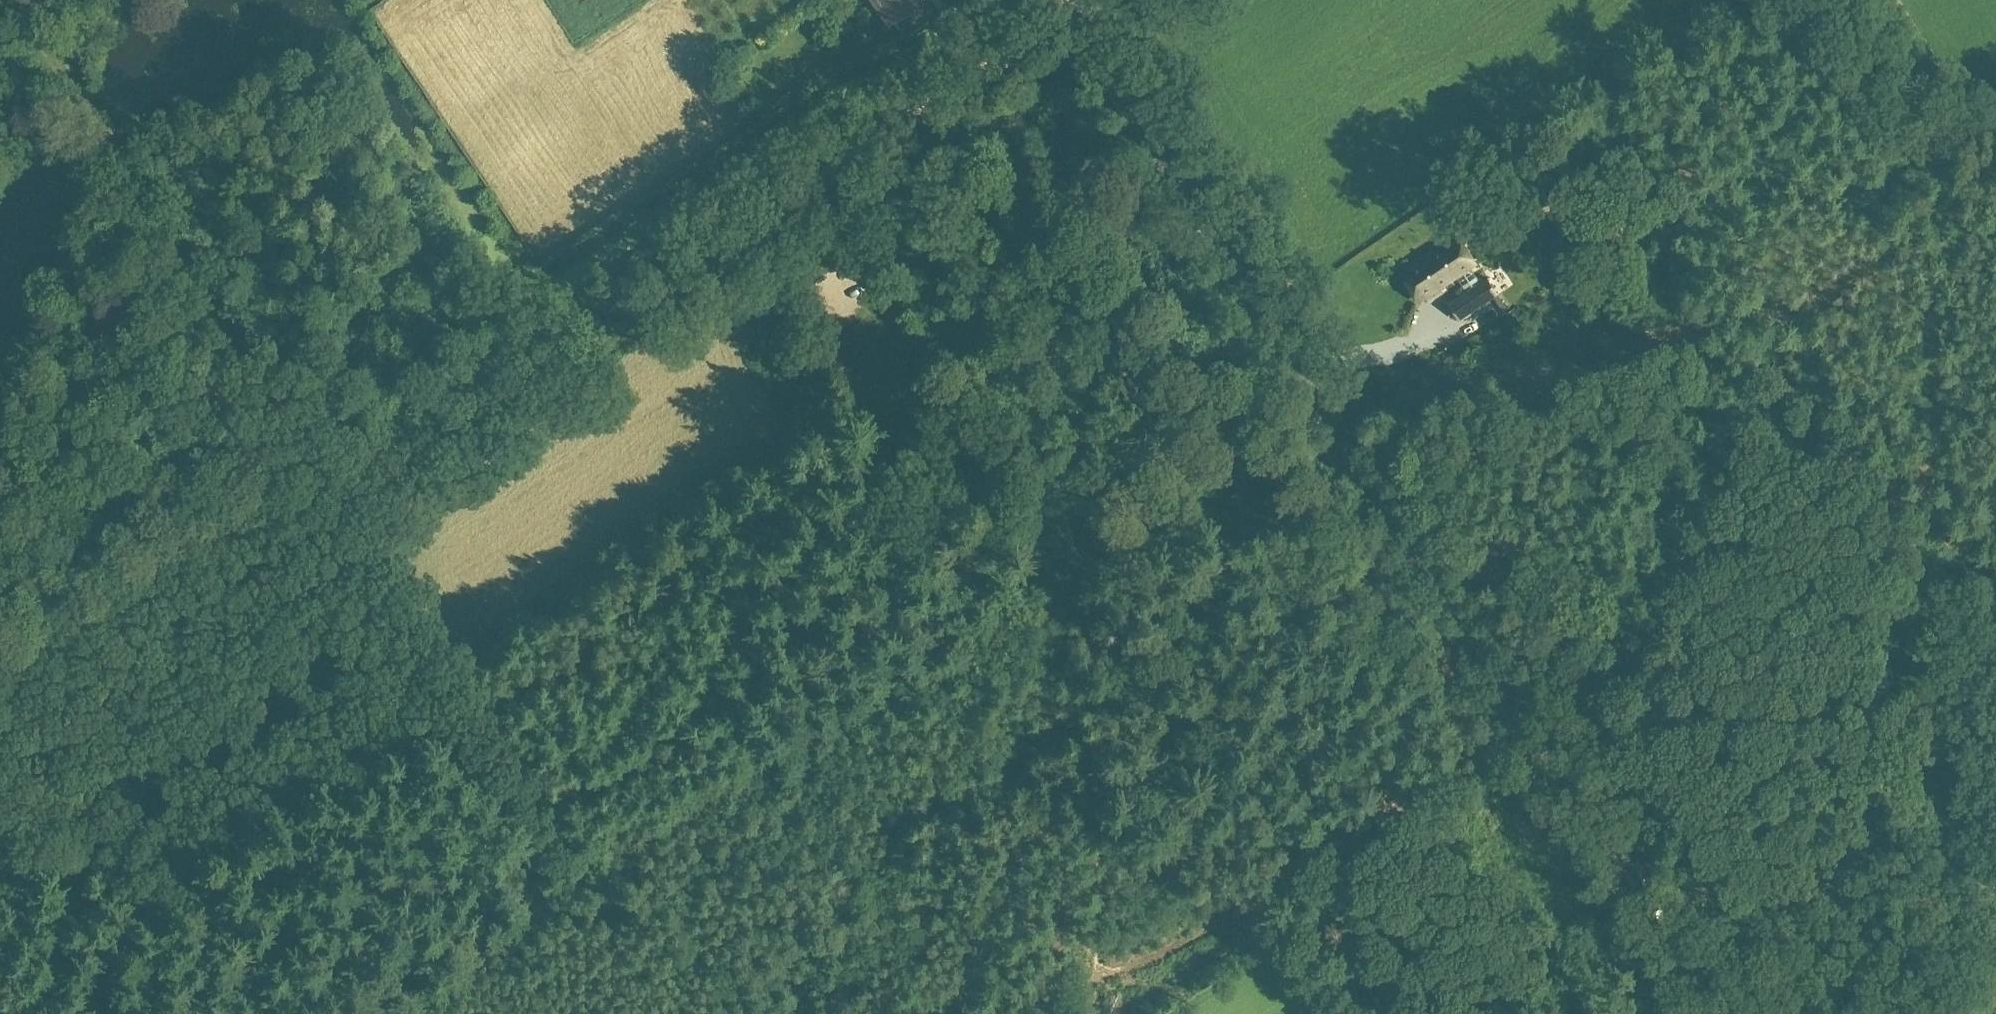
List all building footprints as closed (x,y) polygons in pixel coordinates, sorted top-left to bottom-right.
[(929,0),(877,0),(892,23),(899,18),(910,34),(939,15),(929,0)] [(1476,261),(1459,236),(1403,273),(1419,299),(1476,261)] [(1487,278),(1454,300),(1462,312),(1495,290),(1487,278)]
